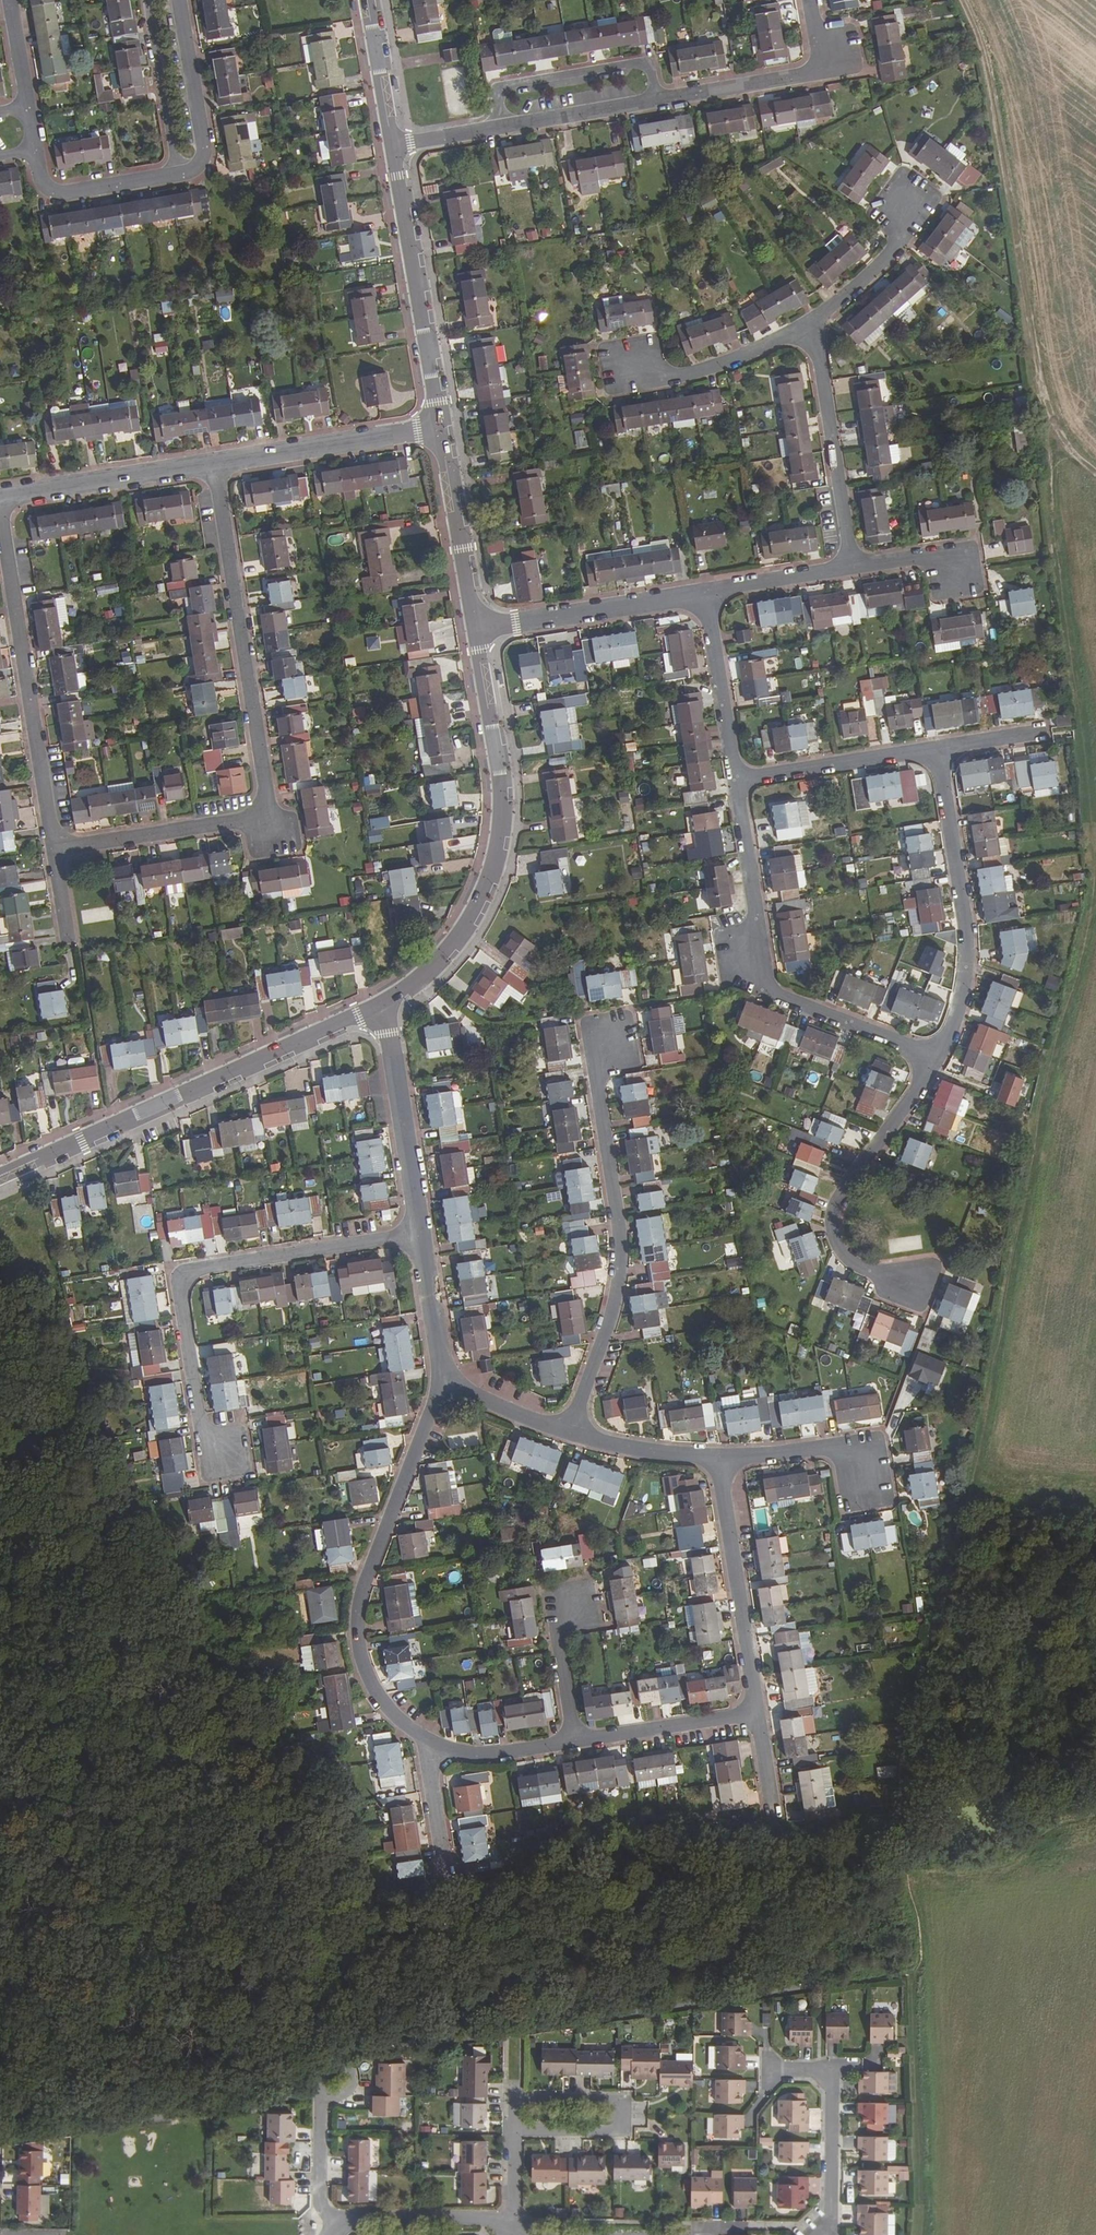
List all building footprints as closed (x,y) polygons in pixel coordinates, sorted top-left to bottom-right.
[(132,14),(129,0),(108,4),(113,30),(136,27),(134,14),(132,14)] [(205,13),(227,9),(225,0),(203,0),(205,13)] [(482,8),(481,0),(472,0),(473,9),(482,8)] [(833,11),(859,6),(858,0),(831,0),(833,11)] [(54,3),(33,7),(37,33),(59,29),(54,3)] [(781,17),(778,3),(752,8),(754,17),(756,17),(759,34),(780,31),(778,17),(781,17)] [(437,4),(415,8),(418,22),(415,22),(418,43),(442,39),(437,4)] [(917,13),(916,6),(894,10),(895,15),(897,22),(904,21),(903,15),(917,13)] [(205,27),(208,40),(234,36),(232,26),(230,27),(227,9),(205,13),(207,27),(205,27)] [(876,31),(878,46),(900,42),(897,22),(895,15),(872,18),(874,32),(876,31)] [(635,46),(655,42),(651,16),(635,19),(635,21),(617,24),(621,46),(635,44),(635,46)] [(598,28),(617,24),(616,18),(597,21),(598,28)] [(598,28),(591,29),(595,50),(621,46),(617,24),(598,28)] [(59,29),(37,33),(42,59),(63,55),(59,29)] [(513,42),(512,33),(504,35),(503,31),(500,29),(494,30),(492,33),(494,43),(495,43),(495,45),(513,42)] [(549,36),(548,29),(538,30),(539,38),(543,59),(569,55),(565,33),(549,36)] [(591,29),(565,33),(569,55),(595,50),(591,29)] [(654,30),(657,45),(666,43),(663,29),(654,30)] [(336,45),(334,31),(307,36),(309,45),(311,45),(314,62),(336,59),(334,45),(336,45)] [(783,45),(780,31),(759,34),(752,36),(754,47),(753,47),(754,54),(756,54),(758,64),(753,64),(754,70),(789,64),(785,44),(783,45)] [(120,71),(141,67),(139,53),(141,53),(137,33),(114,37),(120,71)] [(539,38),(513,42),(517,64),(543,59),(539,38)] [(713,70),(727,67),(722,41),(713,43),(714,45),(695,48),(699,70),(713,67),(713,70)] [(479,46),(483,72),(504,69),(503,66),(517,64),(513,42),(495,45),(495,43),(494,43),(479,46)] [(677,49),(677,51),(695,48),(694,42),(676,45),(677,49)] [(900,42),(878,46),(881,59),(878,60),(883,83),(906,80),(900,42)] [(303,46),(306,64),(314,62),(311,45),(309,45),(303,46)] [(215,65),(217,79),(239,75),(234,48),(210,52),(212,65),(215,65)] [(668,51),(673,77),(686,74),(685,72),(699,70),(695,48),(677,51),(677,49),(668,51)] [(446,62),(458,60),(456,49),(444,51),(446,62)] [(67,90),(66,83),(70,82),(68,73),(66,73),(63,55),(42,59),(44,73),(42,73),(44,86),(51,85),(52,93),(67,90)] [(317,90),(343,85),(341,72),(338,73),(336,59),(314,62),(318,80),(315,81),(317,90)] [(143,81),(141,67),(120,71),(124,98),(148,94),(146,81),(143,81)] [(114,101),(113,90),(104,92),(101,74),(94,76),(99,104),(110,102),(114,101)] [(239,75),(217,79),(219,93),(217,93),(219,107),(243,102),(239,75)] [(832,116),(828,92),(806,95),(807,98),(793,100),(797,122),(815,119),(821,117),(832,116)] [(348,129),(345,115),(347,114),(344,93),(320,97),(321,105),(326,132),(348,129)] [(779,100),(759,104),(763,127),(776,125),(779,125),(797,122),(793,100),(779,102),(779,100)] [(756,128),(752,105),(739,107),(739,109),(726,111),(729,133),(747,130),(754,129),(756,128)] [(711,112),(698,114),(702,138),(708,137),(711,136),(729,133),(726,111),(712,114),(711,112)] [(254,112),(221,118),(223,132),(225,131),(228,145),(249,141),(247,124),(256,122),(254,112)] [(697,145),(692,115),(671,118),(672,121),(658,123),(662,145),(680,141),(681,148),(697,145)] [(815,119),(797,122),(798,128),(816,125),(815,119)] [(256,122),(247,124),(249,141),(259,140),(256,122)] [(644,123),(631,125),(635,152),(644,150),(644,148),(662,145),(658,123),(644,125),(644,123)] [(356,163),(352,141),(350,142),(348,129),(326,132),(332,167),(356,163)] [(930,168),(943,150),(922,135),(907,153),(918,162),(919,160),(930,168)] [(82,141),(85,163),(99,160),(99,163),(112,160),(108,137),(82,141)] [(555,165),(550,139),(537,142),(537,144),(524,146),(527,168),(545,165),(546,167),(555,165)] [(261,150),(259,140),(249,141),(251,152),(261,150)] [(331,159),(327,140),(319,142),(323,160),(331,159)] [(71,165),(85,163),(82,141),(54,146),(58,169),(71,167),(71,165)] [(228,159),(230,172),(235,172),(248,169),(256,168),(255,159),(252,159),(251,152),(249,141),(228,145),(230,159),(228,159)] [(509,146),(496,148),(501,174),(509,173),(510,182),(529,178),(527,168),(524,146),(510,148),(509,146)] [(881,170),(888,160),(869,146),(853,167),(871,180),(879,168),(881,170)] [(972,183),(980,173),(967,163),(965,165),(943,150),(930,168),(941,176),(941,178),(951,185),(956,179),(963,184),(972,183)] [(625,175),(621,151),(608,154),(608,156),(594,159),(598,180),(616,177),(622,176),(625,175)] [(580,159),(567,161),(571,185),(577,184),(580,183),(598,180),(594,159),(580,161),(580,159)] [(862,192),(871,180),(853,167),(837,189),(856,203),(864,193),(862,192)] [(18,168),(5,170),(5,172),(0,173),(0,196),(13,193),(13,196),(23,194),(18,168)] [(250,175),(248,169),(235,172),(236,178),(250,175)] [(346,187),(344,174),(318,178),(319,187),(321,187),(324,205),(346,201),(344,187),(346,187)] [(608,178),(598,180),(599,187),(610,185),(608,178)] [(438,184),(422,187),(423,194),(424,195),(427,195),(431,194),(439,193),(438,184)] [(199,190),(203,215),(210,214),(205,188),(199,190)] [(449,205),(451,219),(472,215),(468,188),(444,192),(446,205),(449,205)] [(203,215),(199,190),(185,192),(186,194),(172,196),(176,218),(193,215),(194,217),(203,215)] [(172,196),(146,201),(150,223),(176,218),(172,196)] [(146,201),(120,205),(124,227),(150,223),(146,201)] [(327,232),(353,228),(351,214),(349,215),(346,201),(324,205),(328,223),(325,223),(327,232)] [(972,212),(959,202),(955,208),(967,218),(972,212)] [(120,205),(94,210),(98,232),(105,230),(124,227),(120,205)] [(321,224),(328,223),(324,205),(318,206),(321,224)] [(935,229),(953,242),(965,228),(966,229),(971,221),(967,218),(955,208),(950,205),(942,217),(944,218),(935,229)] [(94,210),(68,214),(71,236),(98,232),(94,210)] [(689,225),(696,222),(691,211),(684,214),(689,225)] [(54,214),(41,217),(45,243),(54,241),(54,239),(71,236),(68,214),(54,217),(54,214)] [(472,215),(451,219),(453,233),(451,233),(453,246),(477,242),(472,215)] [(603,224),(594,225),(595,233),(605,231),(603,224)] [(106,237),(125,234),(124,227),(105,230),(106,237)] [(942,256),(953,242),(935,229),(927,240),(925,239),(918,249),(938,265),(944,258),(942,256)] [(354,261),(381,256),(380,248),(377,248),(374,231),(349,235),(354,261)] [(536,231),(526,233),(527,241),(538,239),(536,231)] [(830,252),(844,269),(856,259),(857,260),(866,252),(849,232),(842,239),(839,236),(837,236),(825,246),(830,252)] [(835,277),(844,269),(830,252),(816,264),(815,263),(808,269),(825,289),(836,279),(835,277)] [(902,274),(891,284),(905,300),(926,282),(924,280),(929,275),(921,266),(916,271),(910,264),(901,272),(902,274)] [(485,277),(483,269),(457,274),(460,286),(462,286),(464,300),(486,296),(483,277),(485,277)] [(796,280),(772,293),(783,313),(796,305),(797,307),(808,301),(796,280)] [(905,300),(891,284),(884,291),(880,288),(874,293),(891,313),(905,300)] [(376,300),(374,288),(346,292),(348,301),(350,301),(353,319),(376,315),(374,300),(376,300)] [(771,319),(783,313),(772,293),(740,311),(750,334),(772,321),(771,319)] [(877,326),(891,313),(874,293),(867,300),(870,304),(862,310),(877,326)] [(604,307),(623,304),(622,295),(603,298),(604,307)] [(917,301),(912,295),(905,300),(910,305),(911,306),(917,301)] [(489,315),(486,296),(464,300),(467,315),(464,315),(466,327),(492,323),(491,315),(489,315)] [(640,325),(653,323),(649,300),(623,304),(626,325),(640,323),(640,325)] [(910,305),(905,300),(891,313),(895,317),(910,305)] [(613,327),(626,325),(623,304),(604,307),(597,308),(601,331),(613,329),(613,327)] [(857,344),(877,326),(862,310),(853,319),(851,317),(841,326),(857,344)] [(736,338),(729,313),(720,315),(721,318),(704,323),(710,344),(723,340),(724,341),(736,338)] [(376,315),(353,319),(356,337),(354,337),(355,346),(383,341),(381,329),(378,329),(376,315)] [(697,348),(710,344),(704,323),(702,318),(676,326),(685,355),(698,350),(697,348)] [(166,332),(156,334),(160,353),(171,350),(166,332)] [(497,364),(493,337),(468,342),(471,354),(473,354),(475,367),(497,364)] [(588,370),(586,357),(588,356),(586,344),(560,348),(561,356),(563,356),(566,374),(588,370)] [(502,390),(497,364),(475,367),(478,381),(475,381),(477,395),(484,394),(485,400),(509,395),(508,390),(502,390)] [(594,397),(592,384),(591,385),(588,370),(566,374),(569,392),(567,392),(568,401),(594,397)] [(780,403),(802,399),(800,386),(803,385),(801,372),(774,377),(776,385),(778,385),(780,403)] [(884,379),(883,372),(856,376),(857,382),(853,384),(855,396),(858,396),(860,410),(881,406),(877,380),(884,379)] [(391,403),(385,373),(361,378),(366,407),(391,403)] [(569,392),(566,374),(557,375),(560,393),(567,392),(569,392)] [(316,391),(298,395),(301,417),(316,414),(317,416),(329,414),(325,388),(316,389),(316,391)] [(707,393),(691,396),(695,418),(714,415),(714,417),(722,416),(718,389),(706,391),(707,393)] [(301,417),(298,395),(280,397),(279,395),(272,396),(276,423),(289,421),(288,419),(301,417)] [(510,403),(509,395),(485,400),(486,406),(479,407),(482,421),(484,421),(486,434),(508,431),(504,405),(510,403)] [(695,418),(691,396),(665,401),(668,422),(695,418)] [(1027,403),(1026,396),(1016,398),(1016,405),(1027,403)] [(262,425),(258,399),(249,400),(249,402),(231,405),(235,427),(249,425),(249,427),(262,425)] [(807,427),(802,399),(780,403),(785,430),(807,427)] [(135,406),(134,400),(108,404),(108,410),(135,406)] [(189,412),(188,400),(176,402),(178,414),(189,412)] [(583,407),(582,401),(570,403),(571,409),(583,407)] [(668,422),(665,401),(639,404),(642,426),(668,422)] [(1029,412),(1027,403),(1013,405),(1015,414),(1029,412)] [(108,410),(108,404),(88,407),(89,413),(108,410)] [(642,426),(639,404),(626,406),(626,404),(613,406),(617,432),(625,431),(625,429),(642,426)] [(208,431),(235,427),(231,405),(204,409),(208,431)] [(881,406),(884,425),(895,424),(892,405),(881,406)] [(49,409),(51,419),(69,416),(68,408),(58,409),(58,408),(55,406),(51,406),(49,409)] [(139,430),(135,406),(108,410),(112,432),(125,430),(126,432),(139,430)] [(884,425),(881,406),(860,410),(861,420),(856,421),(858,430),(884,425)] [(208,431),(204,409),(189,412),(178,414),(182,436),(208,431)] [(112,432),(108,410),(89,413),(93,439),(102,438),(102,433),(112,432)] [(84,441),(93,439),(89,413),(69,416),(73,438),(84,436),(84,441)] [(582,420),(580,413),(571,415),(572,422),(582,420)] [(182,436),(178,414),(161,417),(160,414),(151,416),(156,442),(169,440),(169,438),(182,436)] [(73,438),(69,416),(43,420),(47,445),(60,443),(59,440),(73,438)] [(887,445),(884,425),(858,430),(860,440),(864,439),(866,448),(887,445)] [(810,453),(807,427),(785,430),(789,456),(810,453)] [(584,430),(574,432),(576,447),(586,446),(584,430)] [(776,431),(781,457),(789,456),(785,430),(776,431)] [(512,458),(508,431),(486,434),(489,449),(487,449),(489,462),(512,458)] [(36,466),(33,442),(5,446),(9,468),(23,466),(23,468),(36,466)] [(891,472),(887,445),(866,448),(868,462),(865,463),(867,476),(872,475),(886,473),(891,472)] [(5,446),(0,447),(0,470),(9,468),(5,446)] [(812,466),(810,453),(789,456),(791,473),(790,473),(791,482),(817,478),(815,465),(812,466)] [(392,461),(379,463),(383,487),(408,482),(404,458),(392,459),(392,461)] [(383,487),(379,463),(369,465),(368,461),(359,462),(363,490),(383,487)] [(363,490),(359,462),(351,463),(352,467),(340,470),(344,493),(345,501),(353,500),(352,492),(363,490)] [(541,476),(539,468),(513,473),(515,484),(517,484),(519,498),(541,495),(538,477),(541,476)] [(344,493),(340,470),(326,472),(325,470),(313,472),(317,497),(344,493)] [(873,482),(887,479),(886,473),(872,475),(873,482)] [(307,492),(305,478),(297,478),(296,475),(283,477),(283,478),(270,481),(273,503),(300,499),(299,493),(307,492)] [(273,503),(270,481),(255,483),(255,481),(243,483),(247,507),(273,503)] [(885,514),(882,488),(858,491),(859,504),(862,504),(865,518),(885,514)] [(193,520),(189,492),(175,494),(175,497),(162,499),(165,521),(183,518),(184,521),(193,520)] [(544,514),(541,495),(519,498),(522,513),(519,513),(521,525),(548,521),(547,514),(544,514)] [(893,495),(883,496),(885,514),(894,513),(892,503),(894,503),(895,500),(895,496),(893,495)] [(165,521),(162,499),(147,501),(146,498),(134,500),(136,514),(138,527),(147,526),(147,524),(165,521)] [(963,506),(944,509),(947,530),(962,527),(963,530),(975,528),(970,501),(962,503),(963,506)] [(124,528),(121,502),(108,504),(108,507),(93,509),(97,532),(124,528)] [(430,512),(428,505),(418,507),(419,514),(430,512)] [(97,532),(93,509),(83,511),(81,506),(73,507),(77,535),(97,532)] [(77,535),(73,507),(65,508),(65,514),(54,515),(58,538),(77,535)] [(947,530),(944,509),(927,511),(926,509),(918,510),(922,536),(935,534),(935,532),(947,530)] [(889,541),(885,514),(865,518),(867,531),(864,531),(866,545),(889,541)] [(58,538),(54,515),(39,517),(39,515),(26,517),(30,542),(58,538)] [(1033,551),(1029,525),(1005,530),(1004,519),(993,521),(996,539),(1006,538),(1008,554),(1033,551)] [(725,545),(722,521),(693,526),(696,549),(725,545)] [(360,532),(388,528),(387,522),(359,526),(360,532)] [(817,549),(813,526),(788,530),(791,551),(804,549),(805,552),(817,549)] [(390,540),(388,528),(360,532),(361,540),(358,541),(360,559),(368,558),(390,555),(387,540),(390,540)] [(261,540),(265,570),(288,566),(283,537),(282,537),(280,530),(277,530),(261,533),(262,540),(261,540)] [(791,551),(788,530),(760,534),(764,558),(776,556),(776,554),(791,551)] [(498,551),(496,539),(485,541),(487,553),(498,551)] [(668,549),(667,543),(650,546),(650,551),(668,549)] [(650,551),(649,544),(631,547),(632,554),(650,551)] [(681,571),(677,547),(650,551),(654,573),(668,571),(668,573),(681,571)] [(635,581),(630,548),(626,549),(627,555),(611,557),(615,579),(626,578),(627,582),(635,581)] [(610,550),(592,553),(593,560),(611,557),(610,550)] [(522,562),(535,559),(533,551),(520,553),(522,562)] [(654,573),(650,551),(631,554),(635,581),(645,579),(644,575),(654,573)] [(391,568),(390,555),(368,558),(370,577),(362,578),(364,595),(397,590),(394,568),(391,568)] [(615,579),(611,557),(593,560),(586,561),(584,561),(588,586),(602,584),(602,581),(615,579)] [(196,578),(193,558),(170,562),(174,582),(165,584),(167,592),(168,592),(193,588),(191,579),(196,578)] [(541,597),(535,559),(522,562),(511,564),(518,602),(541,597)] [(900,579),(881,582),(885,606),(904,602),(905,610),(914,609),(923,607),(920,586),(910,587),(910,584),(901,585),(900,579)] [(292,601),(289,581),(268,584),(271,605),(292,601)] [(885,606),(881,582),(861,585),(863,593),(854,594),(858,619),(867,617),(866,609),(885,606)] [(101,587),(102,594),(121,591),(120,584),(101,587)] [(216,612),(211,585),(193,588),(168,592),(170,602),(184,599),(191,598),(194,616),(209,613),(216,612)] [(1035,613),(1031,588),(1007,592),(1008,598),(998,600),(1001,618),(1035,613)] [(858,619),(854,594),(847,595),(847,592),(828,595),(831,617),(850,615),(850,620),(851,620),(858,619)] [(426,607),(425,595),(399,599),(400,608),(403,607),(405,625),(427,622),(425,608),(426,607)] [(831,617),(828,595),(808,598),(808,601),(801,602),(805,627),(813,626),(812,620),(831,617)] [(791,615),(802,613),(799,596),(773,600),(777,625),(792,622),(791,615)] [(69,626),(65,598),(30,603),(32,615),(34,615),(37,631),(60,628),(69,626)] [(187,617),(194,616),(191,598),(184,599),(187,617)] [(777,625),(773,600),(747,604),(749,622),(759,620),(760,627),(777,625)] [(293,610),(292,601),(271,605),(263,606),(264,613),(260,614),(263,633),(286,630),(284,612),(293,610)] [(905,610),(904,602),(885,606),(886,613),(905,610)] [(866,609),(867,616),(886,613),(885,606),(866,609)] [(917,623),(915,610),(907,612),(909,625),(917,623)] [(979,612),(954,616),(958,640),(983,636),(979,612)] [(211,624),(209,613),(194,616),(187,617),(190,637),(217,632),(216,623),(211,624)] [(661,627),(682,624),(680,615),(660,618),(661,627)] [(850,615),(831,617),(832,625),(851,623),(851,620),(850,620),(850,615)] [(958,640),(954,616),(930,619),(934,644),(958,640)] [(813,626),(813,629),(832,626),(831,617),(812,620),(813,626)] [(429,636),(427,622),(405,625),(408,643),(406,644),(407,652),(433,649),(431,637),(429,636)] [(670,652),(694,649),(691,630),(684,631),(683,623),(682,624),(661,627),(656,627),(658,638),(668,637),(670,652)] [(63,647),(60,628),(37,631),(39,641),(34,642),(35,652),(52,649),(63,647)] [(290,650),(286,630),(263,633),(267,653),(271,653),(272,660),(294,657),(296,657),(294,649),(290,650)] [(748,631),(736,632),(737,643),(749,641),(748,631)] [(218,642),(217,632),(190,637),(193,657),(216,653),(214,643),(218,642)] [(624,634),(607,636),(611,662),(628,659),(638,657),(636,639),(625,640),(624,634)] [(367,650),(380,649),(379,636),(366,636),(367,650)] [(611,662),(607,636),(590,639),(591,645),(581,647),(581,651),(583,660),(584,666),(611,662)] [(78,654),(77,645),(63,647),(52,649),(53,656),(49,657),(52,677),(76,674),(73,655),(78,654)] [(572,652),(571,647),(547,650),(550,675),(575,671),(576,679),(586,678),(584,666),(583,660),(573,661),(572,652)] [(776,657),(774,648),(750,652),(752,660),(740,662),(743,682),(765,678),(761,660),(776,657)] [(697,669),(694,649),(670,652),(673,671),(667,672),(664,673),(665,682),(692,678),(691,670),(697,669)] [(124,653),(126,663),(134,661),(132,651),(124,653)] [(581,651),(572,652),(573,661),(583,660),(581,651)] [(673,671),(670,652),(664,653),(667,672),(673,671)] [(218,668),(216,653),(193,657),(196,675),(187,677),(189,686),(192,686),(212,682),(222,681),(220,668),(218,668)] [(538,653),(518,656),(522,680),(542,677),(538,653)] [(433,665),(432,656),(406,660),(407,670),(414,669),(419,697),(441,693),(439,678),(441,677),(439,665),(433,665)] [(297,677),(294,657),(272,660),(267,661),(269,671),(273,671),(274,681),(283,680),(297,677)] [(355,657),(344,658),(345,667),(356,665),(355,657)] [(628,659),(611,662),(612,670),(629,666),(628,659)] [(84,672),(76,674),(52,677),(55,697),(59,697),(61,704),(79,701),(85,700),(84,691),(87,691),(84,672)] [(306,697),(303,676),(297,677),(283,680),(286,700),(306,697)] [(9,697),(6,677),(0,678),(0,699),(9,697)] [(306,693),(314,692),(313,677),(305,677),(306,693)] [(879,677),(870,678),(871,690),(876,716),(887,714),(889,729),(913,725),(912,716),(909,701),(885,705),(882,689),(881,689),(879,677)] [(768,697),(765,678),(743,682),(746,700),(757,698),(759,708),(783,704),(782,694),(768,697)] [(1028,681),(1012,683),(1013,692),(1029,689),(1028,681)] [(217,715),(212,682),(192,686),(197,717),(217,715)] [(1040,687),(1013,692),(1017,716),(1034,713),(1033,707),(1043,705),(1040,687)] [(876,716),(871,690),(861,692),(863,708),(840,712),(843,736),(867,732),(865,718),(876,716)] [(702,705),(700,692),(675,696),(676,705),(680,726),(702,722),(700,705),(702,705)] [(1001,719),(1017,716),(1013,692),(986,696),(988,714),(999,712),(1001,719)] [(443,704),(441,693),(419,697),(419,698),(422,717),(449,713),(447,704),(443,704)] [(576,707),(574,696),(538,702),(543,729),(568,725),(566,709),(576,707)] [(988,714),(986,696),(959,700),(963,725),(979,722),(978,715),(988,714)] [(413,718),(422,717),(419,698),(410,700),(413,718)] [(918,700),(909,701),(912,716),(921,715),(918,700)] [(963,725),(959,700),(931,705),(935,729),(963,725)] [(83,721),(79,701),(61,704),(52,705),(54,716),(58,715),(60,725),(83,721)] [(306,712),(305,703),(281,707),(282,714),(277,715),(280,737),(283,736),(303,733),(300,713),(306,712)] [(680,726),(676,705),(670,706),(674,727),(680,726)] [(362,708),(352,707),(352,723),(362,724),(362,708)] [(450,722),(449,713),(422,717),(425,736),(448,733),(446,723),(450,722)] [(1070,726),(1069,715),(1048,717),(1051,729),(1070,726)] [(804,724),(803,717),(786,719),(788,726),(804,724)] [(87,749),(83,721),(60,725),(62,740),(60,740),(62,753),(87,749)] [(204,763),(222,760),(220,750),(238,746),(234,722),(209,726),(213,750),(203,753),(204,763)] [(704,733),(702,722),(680,726),(683,746),(709,742),(708,732),(704,733)] [(818,740),(815,722),(804,724),(788,726),(786,726),(790,750),(808,748),(808,742),(818,740)] [(570,741),(568,725),(543,729),(545,746),(552,744),(554,755),(583,750),(581,739),(570,741)] [(790,750),(786,726),(760,730),(763,748),(774,746),(775,753),(790,750)] [(662,739),(679,738),(678,728),(661,729),(662,739)] [(309,741),(308,732),(303,733),(283,736),(284,744),(282,745),(285,764),(307,760),(305,742),(309,741)] [(450,749),(448,733),(425,736),(430,765),(422,766),(423,778),(451,773),(449,762),(454,761),(453,748),(450,749)] [(425,736),(417,738),(422,766),(430,765),(425,736)] [(636,741),(625,742),(625,751),(637,750),(636,741)] [(711,752),(709,742),(683,746),(686,765),(708,761),(707,752),(711,752)] [(640,751),(626,752),(626,760),(640,760),(640,751)] [(1048,762),(1047,753),(1028,755),(1028,760),(1029,766),(1048,762)] [(1018,786),(1014,762),(1004,763),(1002,757),(986,759),(990,784),(1010,781),(1012,790),(1018,789),(1018,786)] [(990,784),(986,759),(970,761),(971,768),(960,770),(963,788),(990,784)] [(224,771),(222,760),(204,763),(206,774),(216,772),(220,796),(245,792),(241,768),(224,771)] [(310,780),(307,760),(285,764),(288,784),(291,784),(292,791),(297,790),(316,787),(315,779),(310,780)] [(1058,785),(1055,761),(1048,762),(1029,766),(1028,760),(1014,762),(1018,786),(1020,786),(1021,790),(1058,785)] [(711,778),(708,761),(686,765),(691,793),(705,791),(715,789),(713,777),(711,778)] [(72,774),(71,763),(64,764),(66,775),(72,774)] [(572,797),(566,768),(542,773),(544,785),(545,785),(548,801),(572,797)] [(160,770),(152,771),(155,787),(156,796),(164,794),(165,800),(185,797),(182,776),(161,778),(160,770)] [(919,802),(914,770),(882,775),(886,799),(902,797),(903,804),(919,802)] [(886,799),(882,775),(851,779),(856,810),(870,808),(869,802),(886,799)] [(457,805),(453,781),(430,785),(434,809),(457,805)] [(106,786),(108,794),(134,790),(133,782),(106,786)] [(327,806),(323,786),(316,787),(297,790),(298,801),(302,801),(304,810),(327,806)] [(158,809),(156,796),(155,787),(134,790),(139,818),(147,816),(146,811),(158,809)] [(9,790),(0,791),(0,811),(16,808),(14,799),(11,800),(9,790)] [(111,817),(138,813),(134,790),(108,794),(111,817)] [(380,797),(379,790),(366,792),(367,799),(380,797)] [(618,802),(628,801),(628,791),(618,792),(618,802)] [(690,805),(707,803),(705,791),(691,793),(682,794),(684,806),(690,805)] [(111,817),(108,794),(70,800),(74,825),(95,822),(94,819),(111,817)] [(580,840),(572,797),(548,801),(551,816),(549,817),(554,845),(580,840)] [(634,798),(636,810),(644,808),(642,797),(634,798)] [(816,823),(812,800),(804,801),(808,825),(816,823)] [(808,825),(804,801),(773,807),(776,830),(808,825)] [(709,813),(707,803),(690,805),(694,833),(719,829),(716,812),(709,813)] [(330,825),(327,806),(304,810),(306,825),(304,826),(306,838),(333,834),(332,825),(330,825)] [(16,808),(0,811),(0,832),(11,830),(15,830),(14,820),(17,818),(16,808)] [(998,838),(993,810),(968,814),(973,842),(998,838)] [(447,818),(423,822),(427,843),(440,841),(451,839),(447,818)] [(390,827),(388,819),(372,822),(373,830),(390,827)] [(1018,832),(1025,832),(1025,821),(1017,821),(1018,832)] [(924,834),(922,823),(905,826),(909,854),(933,850),(930,834),(924,834)] [(722,844),(719,829),(694,833),(697,848),(699,860),(716,857),(723,856),(722,844)] [(11,830),(0,832),(0,853),(14,851),(11,830)] [(1000,856),(998,838),(973,842),(976,859),(982,859),(983,868),(1012,864),(1010,854),(1000,856)] [(444,862),(440,841),(427,843),(416,845),(420,866),(444,862)] [(795,872),(791,844),(773,846),(775,858),(769,859),(772,876),(795,872)] [(562,893),(557,859),(566,857),(565,846),(539,851),(541,862),(539,862),(540,872),(535,874),(538,898),(562,893)] [(689,861),(699,860),(697,848),(687,850),(689,861)] [(935,866),(933,850),(909,854),(913,881),(930,877),(929,867),(935,866)] [(943,850),(935,851),(937,863),(944,862),(943,850)] [(228,851),(208,854),(211,875),(231,871),(228,851)] [(211,875),(208,854),(195,856),(195,858),(179,861),(183,884),(212,879),(211,875)] [(795,872),(803,871),(800,855),(793,856),(795,872)] [(183,884),(179,861),(168,863),(167,859),(159,860),(163,887),(183,884)] [(163,887),(159,860),(149,861),(149,866),(140,868),(141,873),(143,890),(163,887)] [(309,886),(305,862),(292,863),(292,866),(277,868),(281,891),(309,886)] [(1017,874),(1015,863),(1012,864),(983,868),(977,869),(978,880),(981,896),(1005,892),(1003,877),(1011,875),(1017,874)] [(18,885),(14,866),(0,868),(0,888),(18,885)] [(143,890),(141,873),(133,874),(132,866),(110,869),(114,893),(135,890),(137,899),(144,898),(143,890)] [(726,877),(724,866),(713,867),(703,869),(706,889),(731,885),(730,876),(726,877)] [(412,867),(406,869),(388,872),(393,898),(417,894),(412,867)] [(281,891),(277,868),(262,871),(262,868),(249,870),(249,871),(250,877),(241,879),(244,896),(281,891)] [(795,872),(798,888),(804,887),(806,885),(804,871),(803,871),(795,872)] [(798,888),(795,872),(772,876),(775,892),(780,891),(782,901),(800,899),(798,888)] [(219,876),(221,884),(233,881),(231,873),(219,876)] [(1013,891),(1011,875),(1003,877),(1005,892),(1013,891)] [(868,886),(866,877),(858,879),(859,887),(868,886)] [(932,888),(930,877),(913,881),(904,882),(905,886),(905,889),(913,888),(914,897),(903,899),(904,910),(908,909),(916,908),(941,904),(938,887),(932,888)] [(362,892),(361,880),(354,880),(356,893),(362,892)] [(20,885),(18,885),(0,888),(0,897),(3,897),(6,915),(28,912),(25,893),(22,893),(20,885)] [(732,894),(731,885),(706,889),(709,908),(730,905),(728,894),(732,894)] [(1016,908),(1013,892),(1005,893),(1008,909),(1016,908)] [(1008,909),(1005,893),(981,897),(985,924),(1010,920),(1008,909)] [(421,922),(417,894),(393,898),(397,926),(421,922)] [(627,905),(638,903),(637,897),(626,899),(627,905)] [(146,905),(144,898),(137,899),(138,906),(146,905)] [(776,902),(777,913),(801,910),(807,909),(806,898),(800,899),(782,901),(776,902)] [(1068,903),(1056,905),(1058,923),(1072,921),(1071,912),(1069,912),(1068,903)] [(943,921),(941,904),(916,908),(919,926),(921,936),(939,933),(937,923),(943,921)] [(919,925),(916,908),(908,909),(910,927),(919,925)] [(805,934),(801,910),(777,913),(782,938),(805,934)] [(886,923),(894,922),(893,911),(885,912),(886,923)] [(31,931),(28,912),(6,915),(9,934),(3,936),(4,944),(29,940),(28,932),(31,931)] [(301,919),(291,921),(292,929),(302,927),(301,919)] [(846,926),(845,919),(834,921),(835,928),(846,926)] [(695,932),(694,926),(670,929),(671,937),(675,937),(679,961),(703,957),(699,932),(695,932)] [(246,927),(224,929),(225,938),(247,936),(246,927)] [(1036,952),(1031,927),(1000,932),(1004,957),(1002,965),(1022,972),(1029,953),(1036,952)] [(535,947),(514,932),(500,952),(513,962),(507,971),(521,982),(533,966),(525,960),(535,947)] [(810,969),(805,934),(782,938),(787,972),(810,969)] [(367,937),(360,938),(361,947),(369,945),(367,937)] [(361,947),(360,938),(350,939),(351,946),(333,949),(337,974),(354,971),(353,965),(364,963),(361,947)] [(30,948),(29,940),(4,944),(6,951),(12,951),(15,971),(37,967),(34,947),(30,948)] [(337,974),(333,949),(316,952),(317,957),(306,960),(308,969),(309,978),(337,974)] [(944,955),(928,949),(920,971),(930,975),(927,983),(940,987),(943,979),(940,978),(944,969),(942,968),(944,961),(942,960),(944,955)] [(15,971),(12,951),(6,951),(9,972),(15,971)] [(706,981),(703,957),(679,961),(683,985),(679,985),(680,997),(704,993),(703,983),(706,981)] [(604,999),(600,976),(584,978),(582,963),(571,965),(576,997),(587,995),(588,1002),(604,999)] [(280,966),(281,973),(297,970),(296,964),(280,966)] [(309,978),(308,969),(297,970),(281,973),(285,996),(302,994),(301,988),(311,986),(309,978)] [(522,995),(529,987),(521,982),(507,971),(500,979),(487,970),(472,990),(474,992),(469,998),(484,1009),(489,1002),(493,1004),(507,986),(522,995)] [(862,980),(836,970),(829,987),(839,991),(837,996),(853,1002),(862,980)] [(630,989),(628,971),(600,976),(604,999),(622,997),(621,990),(630,989)] [(285,996),(281,973),(254,977),(256,992),(257,1001),(285,996)] [(1010,1006),(1019,980),(1002,973),(999,983),(993,982),(987,997),(1010,1006)] [(1049,973),(1044,986),(1057,990),(1061,978),(1049,973)] [(887,990),(862,980),(853,1002),(868,1009),(871,1003),(881,1007),(887,990)] [(915,1016),(922,997),(899,988),(901,984),(891,980),(887,990),(881,1007),(879,1011),(889,1015),(890,1011),(914,1020),(915,1016)] [(55,992),(54,981),(37,984),(42,1018),(65,1015),(62,991),(55,992)] [(257,1001),(256,992),(228,996),(232,1021),(250,1018),(249,1011),(259,1010),(257,1001)] [(937,1023),(945,1004),(923,995),(922,997),(915,1016),(923,1020),(924,1017),(930,1020),(937,1023)] [(232,1021),(228,996),(202,1000),(204,1007),(205,1016),(207,1025),(232,1021)] [(1002,1026),(1010,1006),(987,997),(981,1013),(987,1015),(983,1025),(1005,1034),(1007,1028),(1002,1026)] [(763,1033),(771,1011),(756,1005),(746,1002),(744,1008),(738,1024),(748,1028),(745,1036),(760,1041),(763,1033)] [(205,1016),(204,1007),(193,1009),(195,1017),(205,1016)] [(675,1034),(671,1008),(652,1010),(654,1021),(647,1022),(650,1037),(675,1034)] [(787,1017),(771,1011),(763,1033),(788,1044),(794,1027),(785,1023),(787,1017)] [(560,1026),(558,1015),(540,1019),(544,1046),(570,1042),(567,1025),(560,1026)] [(207,1025),(205,1016),(195,1017),(177,1019),(181,1043),(198,1040),(197,1034),(208,1033),(207,1025)] [(181,1043),(177,1019),(161,1022),(162,1028),(151,1030),(152,1038),(154,1048),(181,1043)] [(103,1033),(106,1026),(102,1023),(98,1029),(103,1033)] [(463,1054),(458,1023),(424,1028),(427,1051),(451,1048),(453,1056),(463,1054)] [(804,1031),(794,1027),(788,1044),(813,1054),(822,1031),(807,1025),(804,1031)] [(1003,1040),(1005,1034),(983,1025),(979,1034),(974,1032),(968,1048),(991,1057),(998,1038),(1003,1040)] [(838,1037),(822,1031),(813,1054),(839,1063),(845,1047),(836,1043),(838,1037)] [(678,1054),(675,1034),(650,1037),(652,1054),(659,1053),(660,1064),(684,1060),(683,1053),(678,1054)] [(154,1048),(152,1038),(147,1039),(125,1043),(129,1067),(146,1064),(145,1058),(155,1056),(154,1048)] [(572,1059),(570,1042),(544,1046),(548,1073),(563,1071),(567,1070),(565,1060),(572,1059)] [(129,1067),(125,1043),(100,1047),(102,1065),(112,1063),(113,1069),(129,1067)] [(981,1082),(991,1057),(968,1048),(962,1065),(967,1067),(964,1075),(981,1082)] [(99,1089),(93,1053),(89,1054),(90,1065),(86,1065),(68,1068),(72,1093),(99,1089)] [(86,1065),(85,1060),(82,1057),(70,1059),(67,1063),(68,1068),(86,1065)] [(891,1066),(875,1059),(865,1085),(889,1095),(895,1079),(887,1076),(891,1066)] [(72,1093),(68,1068),(51,1071),(52,1077),(42,1079),(43,1090),(45,1098),(72,1093)] [(652,1081),(651,1070),(643,1071),(644,1083),(652,1081)] [(564,1082),(563,1071),(548,1073),(544,1073),(549,1101),(567,1098),(574,1097),(571,1081),(564,1082)] [(644,1083),(643,1071),(638,1072),(626,1074),(628,1085),(621,1086),(623,1103),(647,1099),(644,1083)] [(366,1077),(366,1072),(339,1076),(342,1099),(369,1095),(366,1077)] [(1024,1080),(1007,1074),(997,1101),(1015,1108),(1020,1096),(1018,1095),(1024,1080)] [(342,1099),(339,1076),(322,1079),(323,1084),(312,1087),(313,1095),(315,1104),(342,1099)] [(954,1114),(964,1088),(942,1079),(932,1105),(954,1114)] [(450,1091),(449,1081),(431,1083),(433,1094),(426,1095),(428,1111),(453,1107),(450,1091)] [(45,1098),(43,1090),(33,1091),(32,1085),(15,1087),(18,1103),(20,1112),(46,1108),(45,1098)] [(883,1109),(889,1095),(865,1085),(855,1110),(871,1116),(875,1107),(883,1109)] [(458,1090),(450,1091),(453,1107),(460,1107),(458,1090)] [(315,1104),(313,1095),(286,1100),(290,1123),(307,1120),(306,1114),(316,1112),(315,1104)] [(569,1109),(567,1098),(549,1101),(553,1128),(578,1124),(575,1107),(569,1109)] [(18,1103),(7,1105),(6,1099),(0,1100),(0,1125),(21,1122),(20,1112),(18,1103)] [(651,1126),(647,1099),(623,1103),(626,1119),(633,1117),(634,1128),(646,1127),(651,1126)] [(290,1123),(286,1100),(259,1104),(261,1116),(263,1127),(290,1123)] [(954,1114),(932,1105),(926,1121),(932,1122),(928,1134),(945,1140),(954,1114)] [(455,1124),(453,1107),(428,1111),(431,1129),(438,1128),(440,1144),(458,1141),(455,1124)] [(463,1123),(460,1107),(453,1107),(455,1124),(463,1123)] [(838,1144),(847,1119),(824,1111),(820,1121),(815,1136),(828,1141),(838,1144)] [(263,1127),(261,1116),(235,1120),(239,1145),(254,1142),(253,1136),(264,1134),(263,1127)] [(815,1136),(820,1121),(813,1118),(807,1133),(811,1134),(815,1136)] [(239,1145),(235,1120),(218,1123),(218,1130),(208,1132),(209,1136),(212,1156),(221,1154),(220,1148),(239,1145)] [(580,1141),(578,1124),(553,1128),(557,1155),(566,1153),(575,1152),(573,1142),(580,1141)] [(655,1141),(653,1126),(647,1128),(649,1142),(655,1141)] [(373,1139),(371,1127),(354,1130),(358,1158),(382,1154),(380,1138),(373,1139)] [(647,1128),(646,1127),(634,1128),(628,1129),(630,1140),(623,1141),(625,1157),(651,1154),(649,1142),(647,1128)] [(819,1166),(828,1141),(815,1136),(811,1134),(808,1145),(801,1142),(795,1158),(819,1166)] [(212,1156),(209,1136),(183,1140),(185,1158),(196,1156),(197,1162),(212,1159),(212,1156)] [(924,1168),(932,1146),(909,1137),(901,1160),(924,1168)] [(470,1151),(468,1140),(458,1141),(440,1144),(442,1154),(438,1155),(441,1172),(465,1168),(463,1151),(470,1151)] [(385,1170),(382,1154),(358,1158),(362,1185),(381,1182),(379,1171),(385,1170)] [(651,1154),(625,1157),(627,1174),(634,1173),(636,1184),(655,1181),(651,1154)] [(581,1169),(580,1158),(562,1161),(564,1172),(556,1173),(555,1176),(557,1189),(566,1188),(592,1184),(590,1168),(581,1169)] [(811,1193),(821,1167),(819,1166),(795,1158),(791,1168),(794,1169),(789,1184),(801,1189),(811,1193)] [(469,1195),(465,1168),(441,1172),(443,1188),(449,1187),(451,1198),(467,1195),(469,1195)] [(151,1191),(148,1173),(138,1175),(136,1169),(112,1173),(116,1197),(151,1191)] [(664,1207),(661,1180),(643,1183),(644,1193),(637,1194),(639,1211),(664,1207)] [(388,1208),(384,1182),(381,1182),(362,1185),(359,1185),(364,1212),(388,1208)] [(107,1207),(103,1183),(76,1187),(77,1196),(79,1205),(89,1203),(90,1210),(107,1207)] [(594,1200),(592,1184),(566,1188),(570,1214),(561,1216),(562,1223),(590,1219),(587,1202),(594,1200)] [(808,1221),(818,1195),(811,1193),(801,1189),(797,1199),(791,1197),(785,1212),(808,1221)] [(559,1191),(545,1193),(546,1201),(560,1199),(559,1191)] [(321,1213),(318,1195),(291,1199),(295,1223),(310,1220),(310,1215),(321,1213)] [(471,1223),(467,1195),(451,1198),(443,1199),(447,1226),(471,1223)] [(79,1205),(77,1196),(49,1200),(53,1218),(64,1216),(65,1222),(79,1220),(81,1220),(79,1205)] [(295,1223),(291,1199),(264,1204),(265,1209),(267,1222),(277,1221),(279,1226),(295,1223)] [(267,1222),(265,1209),(238,1213),(242,1238),(257,1235),(257,1229),(267,1227),(267,1222)] [(390,1211),(383,1212),(383,1220),(391,1219),(390,1211)] [(242,1238),(238,1213),(221,1216),(220,1212),(210,1214),(213,1235),(224,1233),(225,1240),(242,1238)] [(213,1235),(210,1214),(204,1215),(183,1218),(186,1242),(202,1239),(214,1237),(213,1235)] [(352,1236),(370,1228),(364,1215),(346,1223),(352,1236)] [(668,1226),(667,1215),(637,1220),(641,1247),(664,1244),(662,1227),(668,1226)] [(186,1242),(183,1218),(156,1223),(159,1241),(169,1239),(170,1245),(186,1242)] [(80,1227),(79,1220),(65,1222),(66,1229),(80,1227)] [(584,1225),(583,1220),(562,1223),(564,1240),(571,1239),(573,1256),(598,1252),(595,1235),(588,1236),(587,1225),(584,1225)] [(474,1240),(471,1223),(447,1226),(450,1243),(455,1242),(457,1252),(462,1252),(486,1248),(484,1239),(474,1240)] [(819,1255),(811,1232),(791,1239),(787,1226),(775,1231),(779,1243),(788,1240),(794,1256),(801,1277),(814,1273),(813,1267),(818,1265),(815,1256),(819,1255)] [(788,1240),(779,1243),(784,1259),(794,1256),(788,1240)] [(736,1243),(725,1244),(726,1254),(737,1253),(736,1243)] [(670,1279),(664,1244),(641,1247),(643,1263),(649,1262),(652,1281),(663,1280),(670,1279)] [(487,1254),(486,1248),(462,1252),(464,1263),(457,1264),(459,1280),(484,1276),(482,1255),(487,1254)] [(601,1269),(598,1252),(573,1256),(576,1276),(569,1277),(571,1290),(572,1289),(596,1286),(594,1270),(601,1269)] [(728,1268),(741,1266),(740,1257),(727,1259),(728,1268)] [(396,1287),(391,1262),(380,1264),(379,1259),(363,1261),(367,1285),(383,1282),(384,1289),(396,1287)] [(367,1285),(363,1261),(347,1264),(348,1269),(337,1271),(338,1276),(341,1294),(351,1293),(350,1288),(367,1285)] [(145,1276),(143,1265),(125,1268),(127,1280),(130,1296),(154,1292),(151,1276),(145,1276)] [(341,1294),(338,1276),(327,1278),(326,1272),(310,1274),(313,1298),(330,1295),(331,1303),(342,1301),(341,1294)] [(313,1298),(310,1274),(293,1277),(294,1283),(283,1284),(286,1303),(313,1298)] [(971,1292),(975,1281),(959,1275),(955,1285),(948,1283),(942,1299),(965,1308),(971,1292)] [(283,1284),(282,1279),(273,1281),(272,1276),(255,1279),(259,1302),(280,1298),(281,1303),(286,1303),(283,1284)] [(488,1302),(484,1276),(459,1280),(462,1296),(469,1295),(470,1305),(488,1302)] [(840,1306),(848,1283),(833,1276),(831,1283),(820,1279),(814,1297),(824,1300),(840,1306)] [(259,1302),(255,1279),(239,1281),(240,1286),(229,1288),(231,1306),(241,1304),(259,1302)] [(130,1296),(127,1280),(120,1281),(122,1297),(130,1296)] [(664,1291),(663,1280),(652,1281),(634,1284),(636,1296),(630,1297),(633,1313),(657,1309),(654,1293),(664,1291)] [(863,1288),(848,1283),(840,1306),(866,1316),(867,1313),(872,1299),(862,1295),(863,1288)] [(231,1306),(229,1288),(201,1292),(205,1316),(232,1312),(231,1306)] [(574,1300),(572,1289),(571,1290),(554,1292),(558,1320),(582,1317),(579,1299),(574,1300)] [(654,1293),(657,1309),(667,1308),(664,1291),(654,1293)] [(158,1319),(154,1292),(130,1296),(132,1312),(133,1323),(155,1319),(158,1319)] [(965,1308),(973,1311),(979,1295),(971,1292),(965,1308)] [(132,1312),(130,1296),(122,1297),(125,1313),(132,1312)] [(824,1300),(814,1297),(811,1304),(822,1308),(824,1300)] [(959,1323),(965,1308),(942,1299),(937,1314),(943,1317),(939,1327),(956,1333),(959,1323)] [(489,1312),(488,1302),(470,1305),(463,1306),(465,1317),(459,1319),(462,1335),(486,1331),(483,1313),(489,1312)] [(965,1308),(959,1323),(967,1326),(973,1311),(965,1308)] [(660,1336),(657,1309),(633,1313),(635,1329),(642,1329),(643,1338),(660,1336)] [(876,1316),(867,1313),(866,1316),(860,1331),(886,1340),(895,1317),(878,1311),(876,1316)] [(400,1326),(398,1315),(381,1318),(385,1345),(409,1341),(406,1325),(400,1326)] [(584,1333),(582,1317),(558,1320),(562,1348),(569,1347),(581,1345),(579,1334),(584,1333)] [(908,1328),(910,1322),(895,1317),(886,1340),(902,1346),(899,1353),(898,1354),(908,1357),(912,1347),(917,1332),(908,1328)] [(156,1329),(155,1319),(133,1323),(138,1350),(162,1346),(159,1330),(156,1329)] [(928,1353),(936,1332),(925,1327),(916,1348),(928,1353)] [(491,1359),(486,1331),(462,1335),(465,1352),(471,1351),(472,1362),(491,1359)] [(312,1339),(314,1348),(324,1346),(322,1337),(312,1339)] [(899,1353),(902,1346),(886,1340),(883,1346),(899,1353)] [(411,1358),(409,1341),(385,1345),(388,1367),(389,1372),(401,1370),(407,1369),(405,1359),(411,1358)] [(164,1362),(162,1346),(138,1350),(142,1372),(142,1377),(161,1374),(159,1363),(164,1362)] [(799,1346),(797,1356),(805,1357),(807,1347),(799,1346)] [(570,1357),(569,1347),(562,1348),(541,1351),(542,1361),(537,1362),(541,1386),(565,1382),(562,1359),(570,1357)] [(142,1372),(138,1350),(131,1351),(135,1372),(142,1372)] [(937,1385),(946,1364),(918,1352),(908,1376),(927,1383),(928,1381),(937,1385)] [(235,1380),(231,1354),(206,1358),(210,1384),(235,1380)] [(492,1371),(491,1361),(480,1362),(482,1373),(492,1371)] [(405,1396),(401,1370),(389,1372),(381,1373),(369,1375),(371,1386),(379,1386),(381,1400),(405,1396)] [(172,1372),(165,1373),(161,1374),(142,1377),(144,1388),(149,1387),(152,1403),(176,1399),(172,1372)] [(238,1397),(235,1380),(210,1384),(215,1412),(246,1407),(244,1396),(238,1397)] [(854,1420),(850,1396),(832,1398),(831,1390),(820,1391),(821,1395),(824,1414),(825,1418),(835,1416),(836,1423),(854,1420)] [(879,1410),(876,1392),(850,1396),(854,1420),(871,1418),(880,1417),(879,1410)] [(648,1418),(645,1394),(610,1399),(613,1417),(624,1416),(625,1422),(648,1418)] [(799,1423),(795,1399),(778,1401),(777,1395),(767,1397),(771,1422),(772,1427),(799,1423)] [(824,1414),(821,1395),(795,1399),(799,1423),(814,1420),(814,1415),(824,1414)] [(408,1412),(405,1396),(381,1400),(384,1419),(378,1420),(379,1430),(403,1425),(402,1414),(408,1412)] [(771,1422),(767,1397),(758,1398),(758,1404),(756,1404),(741,1407),(745,1431),(760,1429),(759,1423),(771,1422)] [(179,1415),(176,1399),(152,1403),(156,1431),(174,1428),(172,1416),(179,1415)] [(613,1417),(610,1399),(603,1400),(605,1418),(613,1417)] [(756,1404),(755,1399),(740,1401),(741,1407),(756,1404)] [(722,1401),(712,1403),(714,1421),(715,1428),(716,1430),(727,1428),(728,1434),(745,1431),(741,1407),(724,1409),(723,1403),(722,1401)] [(741,1407),(740,1401),(723,1403),(724,1409),(741,1407)] [(714,1421),(712,1403),(685,1407),(689,1432),(705,1429),(715,1428),(714,1421)] [(672,1434),(689,1432),(685,1407),(658,1411),(661,1429),(671,1427),(672,1434)] [(287,1442),(283,1415),(265,1418),(266,1427),(261,1428),(263,1445),(287,1442)] [(931,1461),(926,1426),(902,1430),(906,1453),(911,1453),(913,1464),(931,1461)] [(176,1437),(174,1428),(156,1431),(160,1457),(183,1453),(181,1436),(176,1437)] [(390,1464),(386,1437),(369,1440),(370,1451),(364,1452),(367,1468),(390,1464)] [(526,1466),(535,1443),(519,1438),(517,1443),(507,1440),(499,1463),(509,1466),(511,1461),(526,1466)] [(292,1469),(287,1442),(263,1445),(267,1473),(292,1469)] [(551,1449),(535,1443),(526,1466),(552,1475),(558,1458),(549,1455),(551,1449)] [(560,1453),(551,1449),(549,1455),(558,1458),(560,1453)] [(186,1470),(183,1453),(160,1457),(166,1494),(183,1491),(181,1471),(186,1470)] [(589,1489),(597,1465),(581,1460),(579,1465),(568,1462),(563,1480),(573,1483),(589,1489)] [(938,1505),(933,1472),(931,1461),(913,1464),(907,1465),(909,1476),(910,1483),(911,1490),(912,1499),(918,1498),(920,1507),(938,1505)] [(450,1488),(446,1462),(428,1464),(429,1474),(423,1475),(426,1492),(450,1488)] [(623,1475),(597,1465),(589,1489),(603,1494),(601,1501),(611,1505),(623,1475)] [(186,1470),(188,1485),(198,1484),(197,1469),(186,1470)] [(357,1481),(355,1470),(337,1472),(339,1483),(349,1482),(353,1506),(376,1502),(373,1478),(357,1481)] [(805,1470),(789,1472),(793,1496),(820,1492),(817,1475),(806,1476),(805,1470)] [(793,1496),(789,1472),(761,1476),(763,1484),(765,1501),(777,1499),(793,1496)] [(681,1475),(662,1478),(665,1496),(677,1494),(679,1510),(703,1507),(701,1490),(694,1491),(692,1479),(682,1480),(681,1475)] [(586,1494),(589,1489),(573,1483),(571,1489),(586,1494)] [(233,1498),(222,1500),(227,1531),(238,1529),(236,1515),(260,1512),(256,1488),(232,1492),(233,1498)] [(454,1515),(450,1488),(426,1492),(428,1509),(434,1508),(436,1518),(454,1515)] [(227,1531),(222,1500),(211,1501),(210,1496),(186,1499),(190,1523),(214,1519),(216,1532),(227,1531)] [(794,1505),(793,1496),(777,1499),(778,1507),(794,1505)] [(636,1503),(629,1501),(621,1520),(632,1518),(633,1514),(636,1503)] [(705,1523),(703,1507),(679,1510),(682,1527),(675,1528),(679,1550),(702,1547),(699,1524),(705,1523)] [(342,1530),(340,1519),(322,1522),(326,1549),(351,1545),(348,1529),(342,1530)] [(434,1529),(432,1519),(430,1519),(414,1522),(416,1533),(399,1536),(403,1559),(426,1555),(423,1532),(434,1529)] [(883,1526),(882,1519),(867,1522),(870,1547),(896,1543),(893,1525),(883,1526)] [(870,1547),(866,1522),(849,1524),(850,1531),(839,1533),(842,1551),(870,1547)] [(499,1541),(513,1542),(515,1528),(501,1526),(499,1541)] [(240,1547),(238,1529),(227,1531),(230,1548),(240,1547)] [(589,1557),(585,1534),(577,1535),(578,1544),(560,1547),(563,1567),(581,1565),(580,1559),(589,1557)] [(780,1555),(777,1535),(755,1539),(757,1549),(752,1550),(754,1559),(780,1555)] [(563,1567),(560,1547),(541,1550),(539,1541),(531,1543),(535,1566),(542,1565),(544,1570),(563,1567)] [(632,1557),(630,1541),(623,1542),(625,1558),(632,1557)] [(353,1561),(351,1545),(326,1549),(331,1576),(348,1573),(347,1563),(353,1561)] [(705,1555),(704,1547),(702,1547),(680,1550),(682,1559),(691,1558),(694,1576),(713,1573),(710,1555),(705,1555)] [(783,1575),(780,1555),(754,1559),(755,1570),(760,1569),(762,1579),(783,1575)] [(592,1576),(591,1567),(566,1569),(567,1577),(592,1576)] [(406,1572),(389,1575),(391,1587),(383,1588),(385,1604),(410,1600),(408,1584),(406,1572)] [(716,1593),(713,1573),(694,1576),(696,1596),(687,1597),(688,1604),(692,1604),(712,1600),(711,1594),(716,1593)] [(782,1603),(779,1585),(787,1584),(786,1575),(762,1579),(763,1587),(759,1588),(762,1606),(782,1603)] [(635,1595),(631,1576),(610,1580),(612,1590),(608,1591),(609,1599),(635,1595)] [(314,1590),(312,1579),(295,1582),(296,1592),(307,1591),(312,1623),(336,1619),(331,1587),(314,1590)] [(414,1583),(408,1584),(410,1600),(417,1599),(414,1583)] [(513,1620),(533,1617),(530,1597),(525,1598),(523,1590),(499,1594),(501,1602),(510,1601),(513,1620)] [(639,1624),(635,1595),(609,1599),(611,1610),(616,1609),(618,1627),(639,1624)] [(417,1599),(410,1600),(413,1616),(421,1615),(418,1599),(417,1599)] [(413,1616),(410,1600),(385,1604),(388,1621),(395,1620),(397,1629),(413,1627),(414,1627),(413,1616)] [(714,1611),(712,1600),(692,1604),(695,1624),(720,1620),(719,1610),(714,1611)] [(785,1622),(782,1603),(762,1606),(765,1625),(769,1625),(771,1633),(776,1632),(794,1629),(793,1621),(785,1622)] [(913,1612),(912,1604),(902,1605),(904,1613),(913,1612)] [(536,1635),(533,1617),(513,1620),(516,1639),(506,1640),(508,1648),(532,1644),(531,1636),(536,1635)] [(721,1628),(720,1620),(695,1624),(698,1644),(719,1641),(717,1628),(721,1628)] [(668,1624),(660,1625),(662,1633),(669,1632),(668,1624)] [(804,1668),(798,1628),(794,1629),(776,1632),(778,1642),(775,1643),(777,1656),(779,1656),(781,1671),(804,1668)] [(319,1644),(317,1633),(300,1636),(300,1637),(292,1639),(293,1644),(301,1643),(301,1647),(312,1645),(315,1669),(339,1665),(336,1642),(319,1644)] [(411,1661),(407,1633),(397,1635),(389,1636),(391,1647),(385,1648),(387,1665),(411,1661)] [(301,1647),(304,1671),(315,1669),(312,1645),(301,1647)] [(414,1684),(411,1661),(387,1665),(390,1681),(396,1680),(398,1690),(415,1687),(414,1684)] [(685,1673),(683,1665),(675,1666),(677,1674),(685,1673)] [(741,1689),(737,1665),(723,1667),(724,1675),(705,1679),(709,1700),(727,1697),(727,1692),(741,1689)] [(677,1674),(675,1666),(655,1670),(656,1678),(677,1674)] [(814,1706),(812,1694),(808,1695),(804,1668),(781,1671),(784,1684),(782,1685),(784,1699),(782,1699),(784,1711),(809,1707),(814,1706)] [(350,1701),(346,1673),(319,1677),(321,1688),(323,1688),(326,1705),(350,1701)] [(709,1700),(705,1679),(686,1682),(685,1673),(677,1674),(680,1698),(689,1697),(689,1703),(709,1700)] [(675,1699),(680,1698),(677,1674),(656,1678),(660,1703),(675,1701),(675,1699)] [(660,1703),(656,1678),(636,1681),(640,1703),(651,1701),(651,1704),(660,1703)] [(473,1680),(465,1681),(466,1690),(474,1688),(473,1680)] [(633,1707),(640,1706),(640,1703),(636,1681),(629,1682),(630,1690),(610,1694),(614,1715),(634,1711),(633,1707)] [(614,1715),(610,1694),(592,1696),(591,1685),(583,1686),(587,1714),(594,1712),(595,1718),(614,1715)] [(607,1685),(595,1688),(596,1694),(608,1692),(607,1685)] [(553,1717),(549,1692),(541,1694),(542,1699),(523,1702),(522,1703),(526,1727),(547,1723),(547,1718),(553,1717)] [(542,1699),(541,1694),(535,1692),(527,1693),(522,1697),(523,1702),(542,1699)] [(526,1727),(522,1703),(502,1705),(501,1700),(493,1701),(497,1726),(505,1724),(506,1730),(526,1727)] [(352,1716),(350,1701),(326,1705),(329,1720),(330,1730),(348,1727),(347,1717),(352,1716)] [(470,1730),(466,1706),(439,1710),(442,1728),(453,1726),(454,1732),(470,1730)] [(804,1736),(801,1716),(810,1714),(809,1707),(784,1711),(785,1718),(780,1719),(783,1739),(804,1736)] [(482,1735),(498,1732),(494,1709),(468,1712),(470,1730),(480,1728),(482,1735)] [(317,1722),(318,1732),(330,1730),(329,1720),(317,1722)] [(391,1742),(389,1732),(372,1735),(377,1762),(401,1758),(398,1741),(391,1742)] [(807,1754),(804,1736),(783,1739),(786,1757),(791,1757),(793,1765),(818,1762),(816,1753),(807,1754)] [(741,1764),(737,1741),(712,1745),(718,1783),(741,1780),(739,1764),(741,1764)] [(667,1749),(652,1751),(656,1777),(657,1785),(677,1782),(672,1750),(667,1750),(667,1749)] [(656,1777),(652,1751),(642,1753),(643,1757),(633,1759),(636,1781),(656,1777)] [(613,1756),(594,1759),(597,1779),(598,1789),(629,1784),(625,1760),(614,1762),(613,1756)] [(405,1785),(401,1758),(377,1762),(382,1789),(405,1785)] [(597,1779),(594,1759),(563,1764),(567,1794),(580,1792),(578,1781),(597,1779)] [(895,1765),(877,1768),(878,1778),(897,1775),(895,1765)] [(546,1767),(536,1769),(540,1796),(560,1792),(557,1771),(546,1773),(546,1767)] [(824,1788),(821,1768),(799,1771),(801,1781),(795,1782),(796,1792),(824,1788)] [(540,1796),(536,1769),(527,1770),(528,1776),(517,1778),(520,1799),(540,1796)] [(465,1811),(466,1818),(482,1816),(481,1809),(482,1808),(479,1785),(489,1783),(487,1772),(465,1775),(467,1786),(455,1788),(458,1812),(465,1811)] [(656,1777),(636,1781),(638,1789),(657,1785),(656,1777)] [(580,1792),(598,1789),(597,1779),(578,1781),(580,1792)] [(743,1794),(741,1780),(718,1783),(722,1810),(747,1806),(745,1793),(743,1794)] [(832,1787),(824,1788),(796,1792),(798,1801),(804,1801),(806,1815),(810,1814),(811,1820),(829,1820),(827,1806),(835,1805),(832,1787)] [(407,1805),(405,1795),(387,1798),(391,1825),(415,1821),(412,1804),(407,1805)] [(466,1818),(464,1818),(466,1828),(460,1829),(462,1846),(487,1843),(483,1816),(482,1816),(466,1818)] [(419,1848),(415,1821),(391,1825),(394,1847),(395,1852),(401,1851),(419,1848)] [(490,1864),(487,1843),(462,1846),(465,1862),(471,1861),(473,1873),(500,1868),(499,1862),(490,1864)] [(424,1874),(419,1848),(401,1851),(402,1861),(397,1862),(399,1879),(424,1874)] [(723,2012),(723,2035),(752,2035),(752,2026),(747,2026),(747,2022),(747,2012),(723,2012)] [(771,2025),(771,2013),(762,2013),(762,2025),(771,2025)] [(850,2014),(827,2014),(826,2043),(835,2043),(835,2038),(840,2038),(849,2038),(850,2014)] [(893,2038),(893,2014),(873,2014),(872,2043),(881,2043),(881,2038),(885,2038),(893,2038)] [(804,2047),(813,2047),(813,2018),(790,2018),(790,2041),(799,2042),(804,2042),(804,2047)] [(717,2046),(717,2069),(746,2069),(746,2060),(741,2060),(741,2056),(741,2046),(717,2046)] [(622,2047),(622,2069),(632,2069),(632,2072),(660,2073),(660,2061),(660,2050),(633,2049),(633,2047),(622,2047)] [(542,2049),(542,2071),(558,2071),(558,2074),(577,2074),(577,2052),(577,2050),(542,2049)] [(577,2052),(577,2074),(597,2074),(597,2073),(602,2073),(602,2077),(614,2078),(615,2052),(577,2052)] [(460,2090),(460,2096),(466,2096),(484,2097),(487,2097),(487,2069),(490,2069),(490,2056),(465,2056),(464,2086),(460,2086),(460,2090)] [(693,2062),(660,2061),(660,2073),(660,2084),(680,2085),(693,2085),(693,2062)] [(405,2063),(380,2063),(380,2075),(380,2079),(377,2079),(377,2096),(399,2096),(405,2096),(405,2063)] [(859,2092),(897,2093),(897,2072),(864,2072),(864,2079),(864,2083),(859,2083),(859,2092)] [(745,2089),(746,2080),(717,2080),(717,2103),(741,2103),(741,2093),(741,2089),(745,2089)] [(805,2115),(805,2110),(806,2100),(804,2100),(804,2093),(792,2093),(792,2100),(780,2100),(780,2123),(790,2123),(790,2131),(809,2131),(809,2115),(805,2115)] [(377,2096),(371,2095),(370,2104),(374,2104),(374,2112),(374,2115),(399,2116),(399,2096),(377,2096)] [(463,2103),(454,2103),(454,2124),(462,2124),(463,2103)] [(466,2103),(463,2103),(462,2124),(462,2127),(484,2128),(484,2118),(484,2112),(486,2112),(487,2104),(484,2104),(466,2103)] [(884,2124),(887,2124),(888,2103),(859,2103),(859,2112),(864,2112),(863,2116),(863,2123),(868,2124),(884,2124)] [(293,2113),(268,2113),(268,2142),(286,2142),(290,2142),(295,2142),(295,2133),(292,2133),(290,2132),(290,2124),(293,2125),(293,2113)] [(744,2124),(744,2115),(716,2115),(715,2137),(739,2138),(739,2128),(739,2124),(744,2124)] [(896,2139),(894,2137),(858,2137),(858,2146),(863,2146),(863,2150),(863,2160),(894,2160),(896,2158),(896,2139)] [(370,2140),(350,2140),(350,2171),(368,2171),(370,2171),(370,2140)] [(26,2151),(46,2151),(46,2141),(26,2144),(26,2151)] [(486,2141),(463,2141),(463,2163),(459,2163),(459,2172),(463,2172),(481,2172),(481,2164),(486,2164),(486,2141)] [(286,2153),(286,2142),(268,2142),(266,2142),(266,2180),(271,2180),(289,2180),(289,2171),(286,2171),(286,2163),(286,2153)] [(810,2142),(781,2142),(780,2162),(804,2163),(804,2155),(804,2151),(809,2151),(810,2142)] [(669,2143),(659,2143),(659,2166),(671,2167),(671,2165),(685,2165),(685,2145),(669,2145),(669,2143)] [(21,2176),(22,2185),(43,2185),(43,2176),(46,2176),(46,2151),(26,2151),(24,2151),(24,2176),(21,2176)] [(569,2182),(569,2186),(578,2186),(578,2184),(605,2184),(605,2159),(589,2159),(589,2155),(578,2155),(578,2159),(569,2159),(569,2182)] [(532,2158),(532,2179),(559,2179),(559,2182),(569,2182),(569,2159),(560,2159),(560,2156),(550,2156),(550,2159),(543,2159),(532,2158)] [(635,2156),(614,2156),(614,2179),(650,2179),(650,2159),(641,2159),(635,2159),(635,2156)] [(888,2171),(858,2170),(858,2179),(862,2179),(862,2184),(862,2194),(887,2194),(888,2171)] [(368,2171),(350,2171),(349,2201),(368,2202),(368,2171)] [(481,2172),(463,2172),(462,2203),(486,2203),(486,2172),(481,2172)] [(779,2184),(779,2208),(805,2208),(805,2198),(805,2193),(809,2193),(809,2177),(790,2177),(790,2184),(779,2184)] [(723,2179),(692,2178),(691,2207),(700,2207),(700,2202),(704,2202),(723,2203),(723,2179)] [(757,2179),(734,2179),(734,2207),(743,2208),(743,2203),(747,2203),(757,2203),(757,2179)] [(289,2180),(271,2180),(271,2203),(291,2204),(291,2195),(291,2189),(295,2189),(295,2180),(289,2180)] [(22,2185),(22,2214),(24,2214),(24,2221),(42,2221),(42,2214),(44,2215),(44,2213),(44,2196),(44,2185),(43,2185),(22,2185)] [(861,2234),(887,2234),(887,2213),(877,2212),(877,2205),(858,2204),(857,2221),(862,2221),(862,2226),(861,2234)] [(625,2208),(616,2208),(616,2217),(625,2217),(625,2208)] [(566,2209),(557,2209),(557,2217),(566,2217),(566,2209)]
